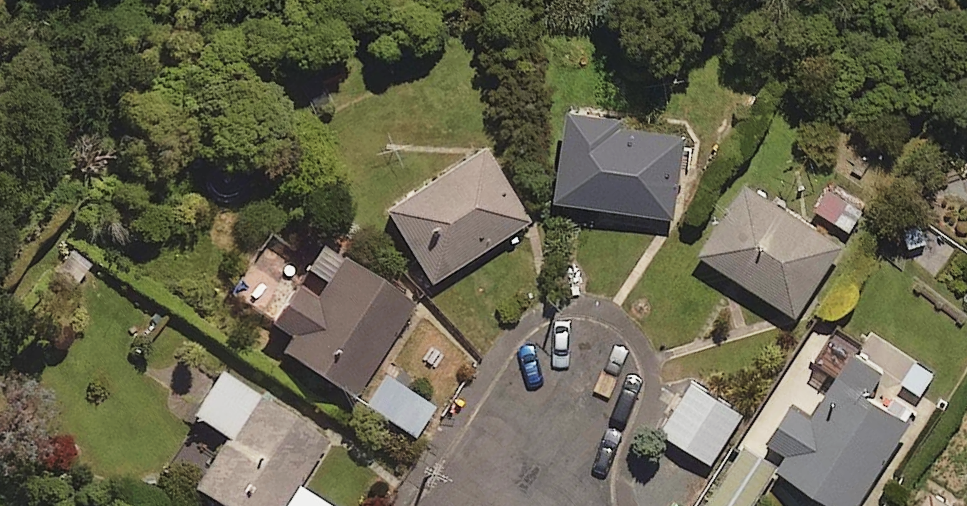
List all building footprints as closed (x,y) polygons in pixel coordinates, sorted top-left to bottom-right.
[(671,212),(681,126),(615,118),(616,108),(565,102),(554,197),(671,212)] [(525,221),(478,144),(380,204),(427,281),(525,221)] [(840,236),(743,174),(696,248),(793,310),(840,236)] [(862,201),(828,179),(810,206),(844,228),(862,201)] [(317,239),(300,265),(309,271),(299,285),(291,279),(264,318),(289,334),(280,347),(349,393),(411,301),(317,239)] [(93,259),(60,240),(38,278),(70,297),(93,259)] [(811,353),(834,368),(805,412),(788,401),(765,436),(787,450),(778,464),(843,505),(851,505),(909,416),(866,389),(883,363),(828,327),(811,353)] [(937,370),(910,354),(894,382),(921,397),(937,370)] [(264,398),(215,367),(187,411),(223,433),(190,485),(225,505),(330,505),(294,483),(323,436),(301,422),(305,417),(267,393),(264,398)] [(435,404),(384,373),(365,404),(416,435),(435,404)] [(744,412),(689,376),(656,426),(711,462),(744,412)] [(744,438),(701,505),(748,505),(777,459),(744,438)] [(931,483),(916,505),(965,505),(931,483)]
